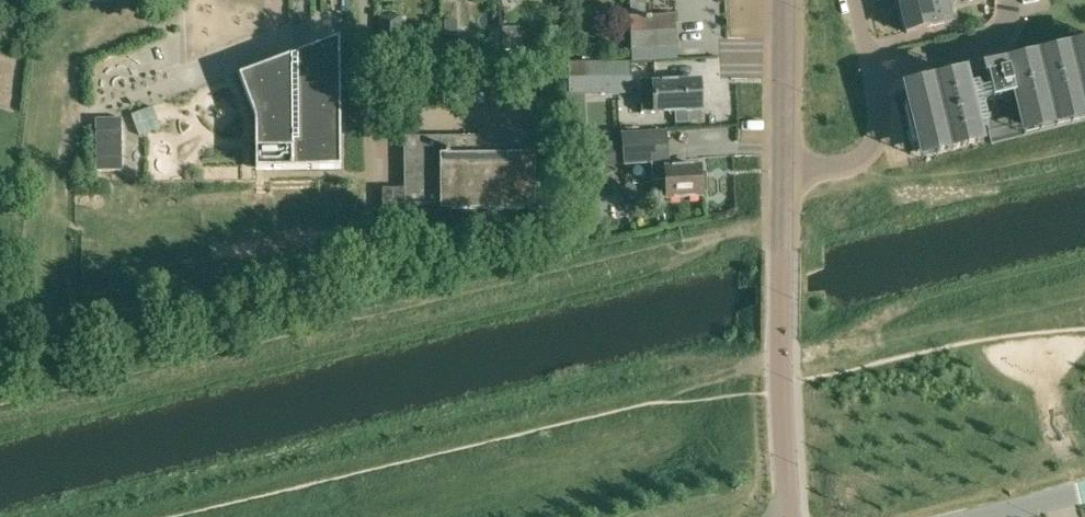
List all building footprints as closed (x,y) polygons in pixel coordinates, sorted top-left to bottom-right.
[(901,10),(941,0),(898,0),(901,10)] [(901,10),(906,33),(952,23),(947,0),(941,0),(901,10)] [(379,15),(379,66),(402,66),(402,65),(407,65),(407,37),(401,37),(401,15),(379,15)] [(637,51),(637,62),(648,62),(647,50),(677,48),(675,15),(629,17),(630,51),(637,51)] [(504,63),(504,65),(521,65),(521,63),(521,29),(503,29),(503,34),(503,50),(504,62),(504,63)] [(490,62),(504,62),(503,50),(503,34),(490,34),(490,62)] [(256,119),(256,169),(341,168),(340,38),(295,55),(240,76),(256,119)] [(992,144),(1084,121),(1084,41),(1011,59),(984,66),(992,99),(981,101),(992,144)] [(569,63),(570,95),(632,94),(631,62),(569,63)] [(922,157),(922,159),(983,144),(966,72),(904,87),(905,89),(919,86),(923,101),(907,105),(915,142),(933,138),(937,154),(922,157)] [(639,84),(641,113),(701,110),(700,81),(673,82),(672,79),(653,80),(653,83),(639,84)] [(132,114),(140,135),(161,127),(153,107),(132,114)] [(123,171),(122,118),(95,118),(96,171),(123,171)] [(589,135),(588,123),(574,123),(576,136),(589,135)] [(652,164),(654,199),(667,199),(702,197),(700,167),(666,169),(666,163),(670,163),(667,131),(624,134),(626,166),(652,164)] [(440,210),(498,210),(535,210),(535,154),(524,154),(524,135),(403,136),(404,188),(404,207),(440,207),(440,210)] [(382,188),(382,240),(498,239),(498,210),(440,210),(440,207),(404,207),(404,188),(382,188)]
